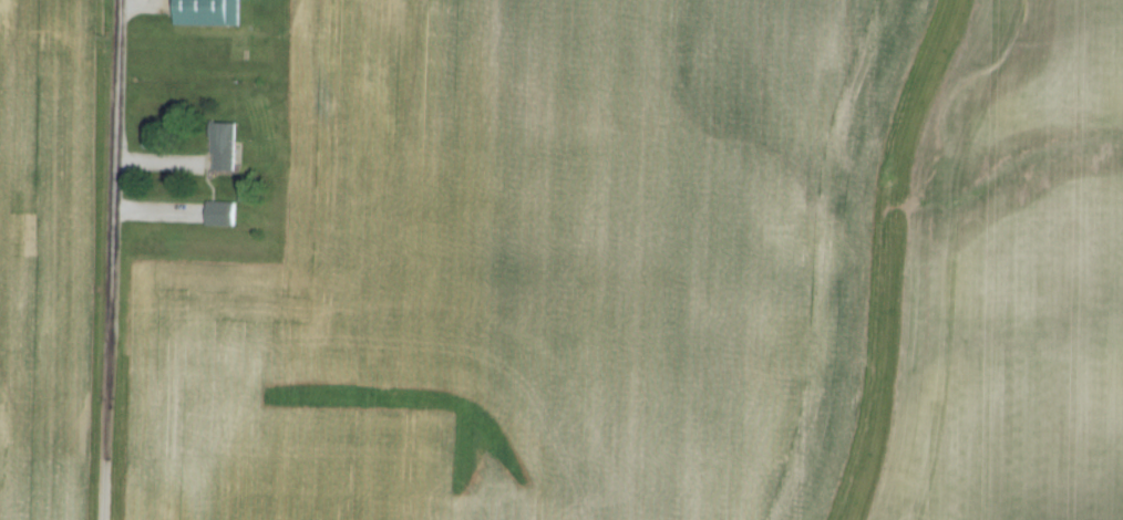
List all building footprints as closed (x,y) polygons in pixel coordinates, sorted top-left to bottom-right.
[(234,28),(234,0),(179,0),(179,28),(234,28)] [(239,173),(239,124),(217,124),(217,173),(239,173)] [(239,228),(239,204),(211,204),(211,228),(239,228)]
